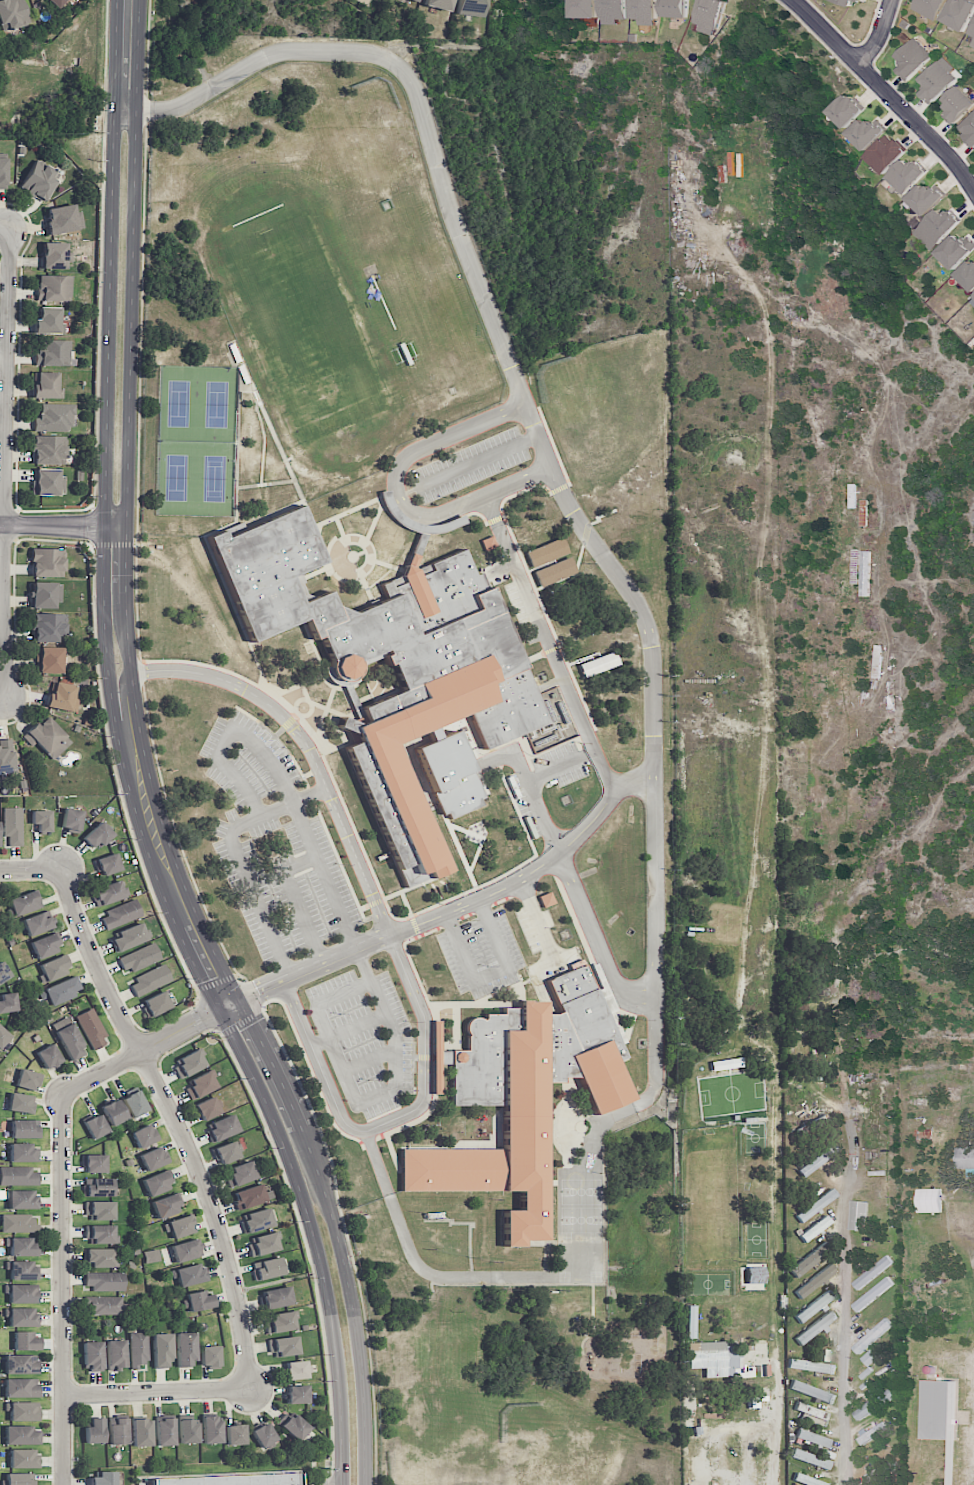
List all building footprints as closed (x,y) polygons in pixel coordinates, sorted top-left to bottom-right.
[(1,32),(28,23),(21,0),(0,0),(0,27),(1,32)] [(57,10),(66,0),(47,0),(57,10)] [(450,0),(424,0),(423,5),(447,11),(450,0)] [(456,14),(481,17),(483,0),(458,0),(456,14)] [(597,0),(572,0),(571,18),(596,18),(597,0)] [(601,24),(617,24),(617,19),(626,19),(627,0),(601,0),(601,24)] [(631,19),(638,19),(637,25),(655,25),(655,0),(631,0),(631,19)] [(662,17),(687,18),(688,0),(662,0),(662,17)] [(724,0),(723,0),(700,0),(693,31),(717,36),(724,0)] [(937,20),(947,0),(918,0),(914,10),(937,20)] [(941,20),(963,32),(973,13),(973,0),(953,0),(941,20)] [(934,56),(916,38),(897,56),(905,64),(898,72),(907,81),(934,56)] [(954,67),(944,57),(920,78),(928,87),(921,94),(929,104),(957,79),(950,71),(954,67)] [(950,109),(944,115),(953,125),(973,106),(973,101),(959,85),(942,101),(950,109)] [(828,111),(845,129),(864,110),(847,92),(828,111)] [(973,145),(973,114),(959,129),(973,145)] [(865,151),(887,129),(876,119),(871,125),(862,118),(847,134),(865,151)] [(865,156),(882,175),(908,150),(898,139),(890,145),(884,139),(865,156)] [(20,190),(45,201),(59,171),(33,159),(20,190)] [(918,160),(912,166),(904,159),(886,178),(904,195),(928,170),(918,160)] [(906,199),(925,217),(943,197),(924,180),(906,199)] [(83,229),(81,211),(74,212),(73,204),(44,208),(48,234),(83,229)] [(938,208),(914,233),(932,251),(962,220),(949,208),(943,214),(938,208)] [(935,253),(953,270),(973,250),(973,241),(967,233),(960,240),(954,234),(935,253)] [(66,243),(41,242),(41,268),(66,269),(66,262),(72,262),(72,252),(66,252),(66,243)] [(973,290),(973,256),(955,274),(972,292),(973,290)] [(37,300),(70,301),(71,275),(37,275),(37,300)] [(59,307),(38,307),(37,319),(34,319),(33,333),(65,334),(65,323),(59,323),(59,307)] [(69,340),(36,340),(36,364),(69,365),(69,340)] [(62,398),(63,388),(57,388),(58,372),(33,371),(32,398),(62,398)] [(31,464),(65,464),(65,436),(32,435),(31,464)] [(58,469),(32,468),(32,494),(64,495),(64,476),(58,476),(58,469)] [(205,536),(221,530),(224,537),(299,505),(324,562),(296,573),(304,594),(313,597),(327,590),(334,605),(352,612),(385,598),(379,584),(400,575),(405,564),(416,569),(462,549),(474,574),(480,572),(486,587),(488,586),(535,695),(547,722),(525,731),(484,749),(468,712),(434,727),(438,737),(454,730),(483,797),(478,799),(481,805),(449,818),(446,812),(442,814),(414,748),(430,741),(425,730),(394,744),(448,870),(404,888),(344,747),(352,743),(347,731),(349,726),(350,720),(362,715),(359,707),(401,689),(389,664),(385,665),(382,657),(358,666),(358,671),(356,675),(352,678),(347,681),(342,681),(337,681),(332,678),(329,673),(328,668),(328,664),(329,661),(319,636),(312,639),(303,618),(250,641),(205,536)] [(491,535),(496,546),(485,551),(480,540),(491,535)] [(64,577),(64,549),(31,548),(31,576),(64,577)] [(30,608),(59,608),(59,583),(31,582),(30,608)] [(33,641),(56,642),(57,634),(66,634),(66,614),(33,613),(33,641)] [(62,673),(62,647),(37,647),(36,673),(62,673)] [(578,663),(583,677),(619,666),(614,651),(578,663)] [(74,695),(75,685),(50,682),(47,707),(77,711),(78,696),(74,695)] [(36,742),(53,760),(71,742),(45,715),(22,737),(31,746),(36,742)] [(12,739),(0,739),(0,773),(13,773),(12,739)] [(22,846),(21,807),(3,807),(3,836),(9,836),(9,846),(22,846)] [(79,831),(81,810),(64,809),(61,830),(79,831)] [(31,810),(32,824),(37,824),(37,833),(50,832),(50,810),(31,810)] [(94,851),(112,833),(100,821),(82,838),(94,851)] [(93,860),(99,877),(121,869),(115,852),(93,860)] [(92,888),(96,906),(124,899),(119,881),(92,888)] [(42,906),(36,889),(8,899),(14,916),(42,906)] [(549,891),(554,902),(543,907),(538,896),(549,891)] [(105,928),(141,917),(136,901),(100,912),(105,928)] [(23,918),(27,935),(53,929),(50,916),(43,918),(42,913),(23,918)] [(109,935),(116,952),(147,940),(141,924),(109,935)] [(62,949),(55,932),(30,941),(37,959),(62,949)] [(160,959),(153,942),(118,957),(125,974),(160,959)] [(41,982),(72,970),(65,953),(39,964),(43,974),(39,976),(41,982)] [(450,1050),(451,1105),(502,1105),(501,1148),(401,1149),(401,1191),(518,1191),(518,1210),(502,1210),(502,1246),(521,1246),(521,1240),(544,1240),(543,1082),(561,1081),(561,1076),(577,1076),(594,1114),(632,1098),(616,1060),(624,1057),(619,1044),(585,967),(582,958),(568,964),(570,969),(547,980),(560,1011),(554,1013),(544,1013),(543,1001),(527,1002),(527,1000),(518,1000),(518,1007),(502,1007),(502,1013),(483,1014),(484,1018),(482,1019),(480,1017),(476,1017),(473,1017),(470,1018),(467,1020),(466,1022),(464,1026),(465,1030),(466,1033),(467,1035),(465,1036),(466,1050),(450,1050)] [(10,975),(0,960),(0,982),(10,975)] [(585,967),(595,962),(616,1010),(612,1012),(624,1042),(619,1044),(585,967)] [(129,981),(136,996),(171,980),(164,965),(129,981)] [(79,988),(73,976),(42,989),(50,1006),(74,996),(72,991),(79,988)] [(141,1001),(149,1017),(170,1007),(163,991),(141,1001)] [(14,992),(0,993),(1,1000),(0,1000),(0,1012),(16,1011),(14,992)] [(93,1008),(77,1014),(90,1050),(107,1044),(93,1008)] [(83,1055),(79,1047),(83,1045),(67,1016),(51,1025),(70,1061),(83,1055)] [(432,1020),(432,1057),(433,1094),(441,1094),(440,1020),(432,1020)] [(10,1036),(0,1027),(0,1047),(10,1036)] [(45,1069),(61,1060),(51,1043),(35,1052),(45,1069)] [(205,1066),(197,1049),(172,1061),(181,1078),(205,1066)] [(37,1091),(40,1073),(19,1069),(16,1087),(37,1091)] [(216,1087),(209,1072),(183,1084),(190,1100),(216,1087)] [(146,1111),(138,1090),(121,1097),(130,1117),(146,1111)] [(35,1096),(10,1093),(8,1111),(34,1113),(35,1096)] [(219,1113),(212,1096),(193,1105),(200,1121),(219,1113)] [(126,1120),(118,1099),(101,1105),(109,1126),(126,1120)] [(91,1139),(108,1131),(99,1113),(83,1121),(91,1139)] [(212,1143),(238,1130),(231,1115),(204,1127),(212,1143)] [(31,1120),(11,1120),(11,1138),(40,1138),(40,1126),(31,1126),(31,1120)] [(136,1147),(156,1141),(151,1124),(131,1130),(136,1147)] [(218,1164),(241,1157),(236,1140),(213,1147),(218,1164)] [(10,1162),(39,1161),(39,1148),(30,1148),(30,1143),(10,1143),(10,1162)] [(161,1145),(139,1155),(146,1171),(169,1161),(161,1145)] [(956,1146),(955,1168),(973,1168),(973,1147),(956,1146)] [(797,1168),(802,1176),(836,1154),(831,1147),(797,1168)] [(105,1173),(105,1154),(84,1155),(84,1173),(105,1173)] [(225,1175),(228,1187),(255,1178),(250,1161),(230,1167),(232,1173),(225,1175)] [(0,1166),(0,1184),(39,1184),(39,1172),(31,1172),(31,1167),(0,1166)] [(142,1179),(149,1197),(174,1187),(167,1169),(142,1179)] [(112,1196),(112,1178),(83,1178),(83,1196),(112,1196)] [(232,1193),(238,1209),(273,1198),(270,1190),(263,1192),(260,1183),(232,1193)] [(837,1195),(831,1187),(796,1215),(802,1223),(837,1195)] [(917,1212),(940,1212),(940,1188),(916,1189),(917,1212)] [(9,1191),(9,1209),(38,1208),(38,1191),(9,1191)] [(152,1201),(157,1218),(183,1210),(177,1192),(152,1201)] [(865,1231),(867,1201),(850,1200),(849,1230),(865,1231)] [(113,1219),(113,1201),(84,1201),(85,1219),(113,1219)] [(273,1226),(268,1208),(240,1215),(245,1233),(273,1226)] [(2,1232),(39,1231),(39,1223),(33,1223),(33,1214),(2,1214),(2,1232)] [(172,1238),(194,1232),(188,1214),(167,1221),(172,1238)] [(86,1244),(115,1243),(115,1225),(86,1225),(86,1244)] [(246,1240),(251,1257),(280,1249),(275,1232),(246,1240)] [(39,1255),(38,1243),(30,1243),(30,1237),(6,1237),(6,1246),(10,1246),(10,1256),(39,1255)] [(175,1262),(202,1256),(198,1238),(171,1244),(175,1262)] [(790,1269),(797,1278),(828,1252),(821,1244),(790,1269)] [(113,1248),(85,1249),(85,1267),(113,1267),(113,1248)] [(160,1260),(157,1249),(142,1252),(145,1263),(160,1260)] [(851,1282),(857,1290),(893,1263),(887,1255),(851,1282)] [(254,1280),(283,1275),(279,1257),(251,1262),(254,1280)] [(31,1261),(9,1260),(8,1279),(39,1279),(39,1266),(31,1265),(31,1261)] [(172,1278),(177,1277),(179,1286),(207,1281),(204,1264),(171,1269),(172,1278)] [(836,1272),(831,1264),(794,1291),(800,1299),(836,1272)] [(124,1290),(124,1273),(85,1272),(85,1290),(124,1290)] [(857,1313),(894,1284),(888,1276),(851,1305),(857,1313)] [(37,1284),(8,1285),(9,1303),(37,1303),(37,1284)] [(261,1289),(263,1308),(291,1305),(289,1287),(261,1289)] [(214,1308),(212,1294),(203,1295),(203,1291),(186,1293),(188,1310),(214,1308)] [(826,1306),(824,1304),(834,1298),(829,1291),(794,1314),(800,1323),(826,1306)] [(123,1296),(85,1297),(85,1305),(91,1305),(91,1315),(124,1314),(123,1296)] [(9,1327),(39,1326),(39,1313),(31,1313),(31,1307),(9,1308),(9,1327)] [(272,1318),(264,1319),(266,1333),(294,1329),(293,1320),(297,1320),(296,1310),(271,1313),(272,1318)] [(795,1338),(801,1345),(824,1327),(836,1317),(830,1310),(795,1338)] [(892,1325),(886,1318),(851,1347),(857,1354),(892,1325)] [(14,1350),(39,1350),(39,1337),(31,1337),(31,1332),(14,1331),(14,1350)] [(147,1332),(130,1333),(131,1367),(148,1366),(147,1332)] [(193,1332),(176,1333),(177,1367),(194,1366),(193,1332)] [(171,1367),(170,1333),(153,1334),(154,1368),(171,1367)] [(298,1354),(297,1336),(268,1339),(269,1356),(298,1354)] [(107,1369),(125,1369),(124,1340),(106,1340),(107,1369)] [(82,1342),(83,1370),(102,1370),(101,1341),(82,1342)] [(705,1377),(733,1376),(732,1368),(741,1368),(740,1350),(728,1350),(728,1341),(687,1342),(688,1368),(704,1368),(705,1377)] [(218,1346),(200,1346),(201,1366),(219,1365),(218,1346)] [(860,1359),(868,1367),(879,1355),(872,1347),(860,1359)] [(5,1374),(40,1373),(39,1355),(4,1355),(5,1374)] [(834,1363),(789,1359),(788,1369),(833,1373),(834,1363)] [(285,1361),(286,1380),(306,1379),(305,1360),(285,1361)] [(4,1397),(39,1397),(39,1379),(5,1379),(4,1397)] [(954,1381),(924,1380),(923,1439),(953,1441),(954,1381)] [(832,1401),(835,1392),(791,1382),(789,1391),(832,1401)] [(307,1384),(287,1385),(287,1403),(308,1403),(307,1384)] [(895,1396),(890,1388),(852,1413),(857,1421),(895,1396)] [(9,1421),(37,1421),(37,1402),(5,1402),(5,1411),(10,1411),(9,1421)] [(827,1410),(796,1403),(794,1410),(805,1413),(804,1418),(809,1419),(808,1423),(823,1427),(827,1410)] [(291,1416),(286,1412),(276,1422),(297,1441),(309,1428),(294,1413),(291,1416)] [(126,1417),(109,1418),(110,1444),(127,1444),(126,1417)] [(202,1417),(203,1443),(221,1443),(220,1417),(202,1417)] [(104,1442),(103,1418),(90,1418),(90,1426),(84,1426),(85,1443),(104,1442)] [(132,1446),(151,1446),(150,1419),(132,1419),(132,1446)] [(173,1419),(156,1419),(156,1446),(174,1445),(173,1419)] [(197,1420),(178,1420),(179,1443),(198,1442),(197,1420)] [(862,1444),(888,1432),(883,1421),(857,1434),(862,1444)] [(251,1429),(260,1449),(276,1442),(267,1422),(251,1429)] [(244,1424),(226,1425),(226,1444),(244,1444),(244,1424)] [(30,1425),(5,1426),(5,1444),(39,1444),(38,1430),(30,1430),(30,1425)] [(795,1439),(827,1449),(830,1439),(798,1429),(795,1439)] [(10,1468),(39,1468),(39,1455),(32,1455),(32,1449),(10,1449),(10,1468)] [(830,1459),(792,1450),(790,1459),(828,1468),(830,1459)] [(98,1471),(98,1476),(90,1476),(90,1484),(115,1484),(115,1471),(98,1471)] [(796,1472),(793,1480),(807,1484),(826,1484),(827,1483),(796,1472)] [(3,1473),(3,1484),(35,1484),(35,1480),(26,1480),(27,1473),(3,1473)] [(152,1479),(152,1484),(299,1484),(298,1473),(152,1479)]
